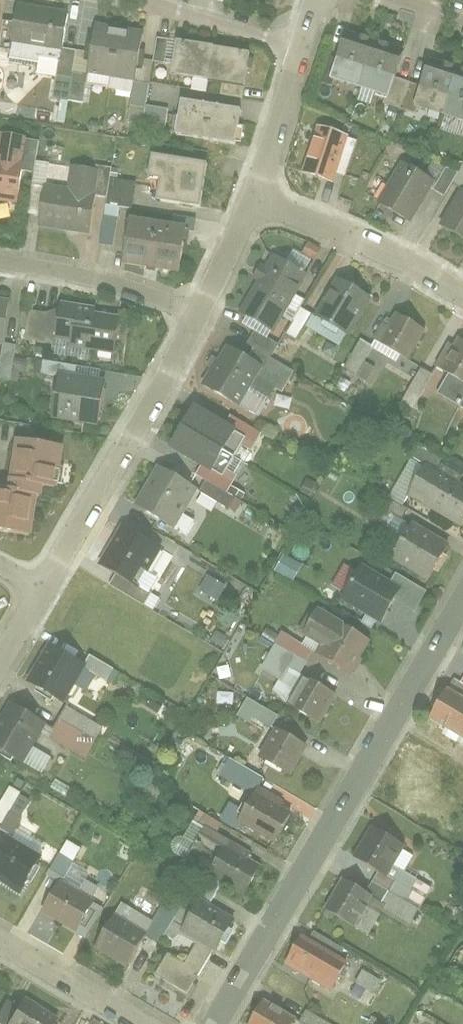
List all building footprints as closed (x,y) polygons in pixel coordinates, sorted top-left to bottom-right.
[(14,44),(62,51),(68,13),(20,6),(14,44)] [(115,76),(120,29),(96,26),(90,73),(115,76)] [(139,79),(145,32),(120,29),(115,76),(139,79)] [(181,45),(176,79),(212,84),(216,50),(181,45)] [(375,54),(346,45),(334,82),(363,91),(375,54)] [(216,50),(212,84),(247,88),(252,55),(216,50)] [(404,63),(375,54),(363,91),(392,100),(404,63)] [(460,82),(429,72),(418,110),(448,119),(460,82)] [(460,82),(448,119),(462,123),(462,83),(460,82)] [(179,138),(240,146),(244,111),(184,103),(179,138)] [(336,184),(351,138),(319,128),(304,174),(336,184)] [(20,206),(32,141),(1,136),(0,139),(0,203),(20,206)] [(204,208),(210,165),(155,158),(152,177),(164,179),(161,202),(204,208)] [(435,182),(403,164),(379,206),(412,224),(435,182)] [(46,187),(40,229),(94,236),(103,171),(72,167),(69,190),(46,187)] [(442,227),(462,239),(462,192),(442,227)] [(134,221),(127,264),(183,273),(190,230),(134,221)] [(240,311),(277,332),(310,276),(273,255),(240,311)] [(354,338),(374,300),(336,279),(315,317),(354,338)] [(4,345),(10,301),(0,300),(0,345),(4,345)] [(74,349),(119,354),(122,322),(97,319),(98,310),(65,306),(61,341),(75,343),(74,349)] [(413,362),(428,333),(397,317),(392,326),(386,322),(376,342),(413,362)] [(462,340),(458,348),(449,343),(436,368),(462,382),(462,340)] [(228,346),(204,386),(243,410),(267,369),(228,346)] [(413,411),(432,374),(418,367),(400,405),(413,411)] [(54,420),(102,427),(108,383),(60,376),(54,420)] [(187,430),(228,455),(241,434),(199,410),(187,430)] [(174,451),(216,476),(228,455),(187,430),(174,451)] [(35,539),(41,502),(47,503),(49,490),(64,492),(70,449),(19,442),(12,491),(0,489),(0,534),(35,539)] [(427,466),(409,498),(462,528),(462,486),(427,466)] [(201,491),(160,467),(137,507),(178,531),(201,491)] [(432,582),(450,546),(414,527),(395,563),(432,582)] [(165,551),(123,528),(102,566),(144,589),(165,551)] [(280,555),(274,572),(294,579),(300,561),(280,555)] [(380,624),(401,590),(363,567),(342,601),(380,624)] [(197,594),(216,602),(224,584),(204,576),(197,594)] [(318,656),(352,676),(372,642),(320,611),(306,635),(324,646),(318,656)] [(281,678),(289,662),(303,668),(312,647),(277,632),(260,669),(281,678)] [(30,684),(68,706),(89,668),(51,646),(30,684)] [(289,699),(294,677),(279,674),(274,695),(289,699)] [(93,676),(86,692),(97,696),(104,681),(93,676)] [(296,712),(323,727),(340,696),(313,681),(296,712)] [(445,692),(428,724),(462,743),(462,702),(445,692)] [(246,696),(234,715),(249,724),(252,718),(270,728),(277,716),(246,696)] [(0,722),(0,751),(26,766),(49,725),(11,703),(0,722)] [(83,759),(102,728),(66,705),(47,736),(83,759)] [(261,758),(296,779),(312,752),(277,731),(261,758)] [(435,769),(408,754),(394,780),(421,795),(435,769)] [(240,826),(278,847),(294,818),(256,797),(240,826)] [(403,846),(370,828),(353,859),(385,877),(403,846)] [(0,854),(0,883),(22,896),(42,862),(8,841),(0,854)] [(210,877),(247,898),(264,869),(227,848),(210,877)] [(341,882),(323,915),(353,930),(370,897),(341,882)] [(63,884),(44,913),(78,935),(96,905),(63,884)] [(183,932),(218,954),(238,923),(203,901),(183,932)] [(116,919),(97,950),(129,969),(148,939),(116,919)] [(300,938),(284,966),(329,991),(345,963),(300,938)] [(158,978),(189,996),(201,976),(171,957),(158,978)] [(374,993),(380,978),(359,970),(353,986),(374,993)] [(63,1020),(27,1000),(13,1023),(61,1023),(63,1020)] [(249,1023),(292,1023),(294,1021),(261,1003),(249,1023)]
